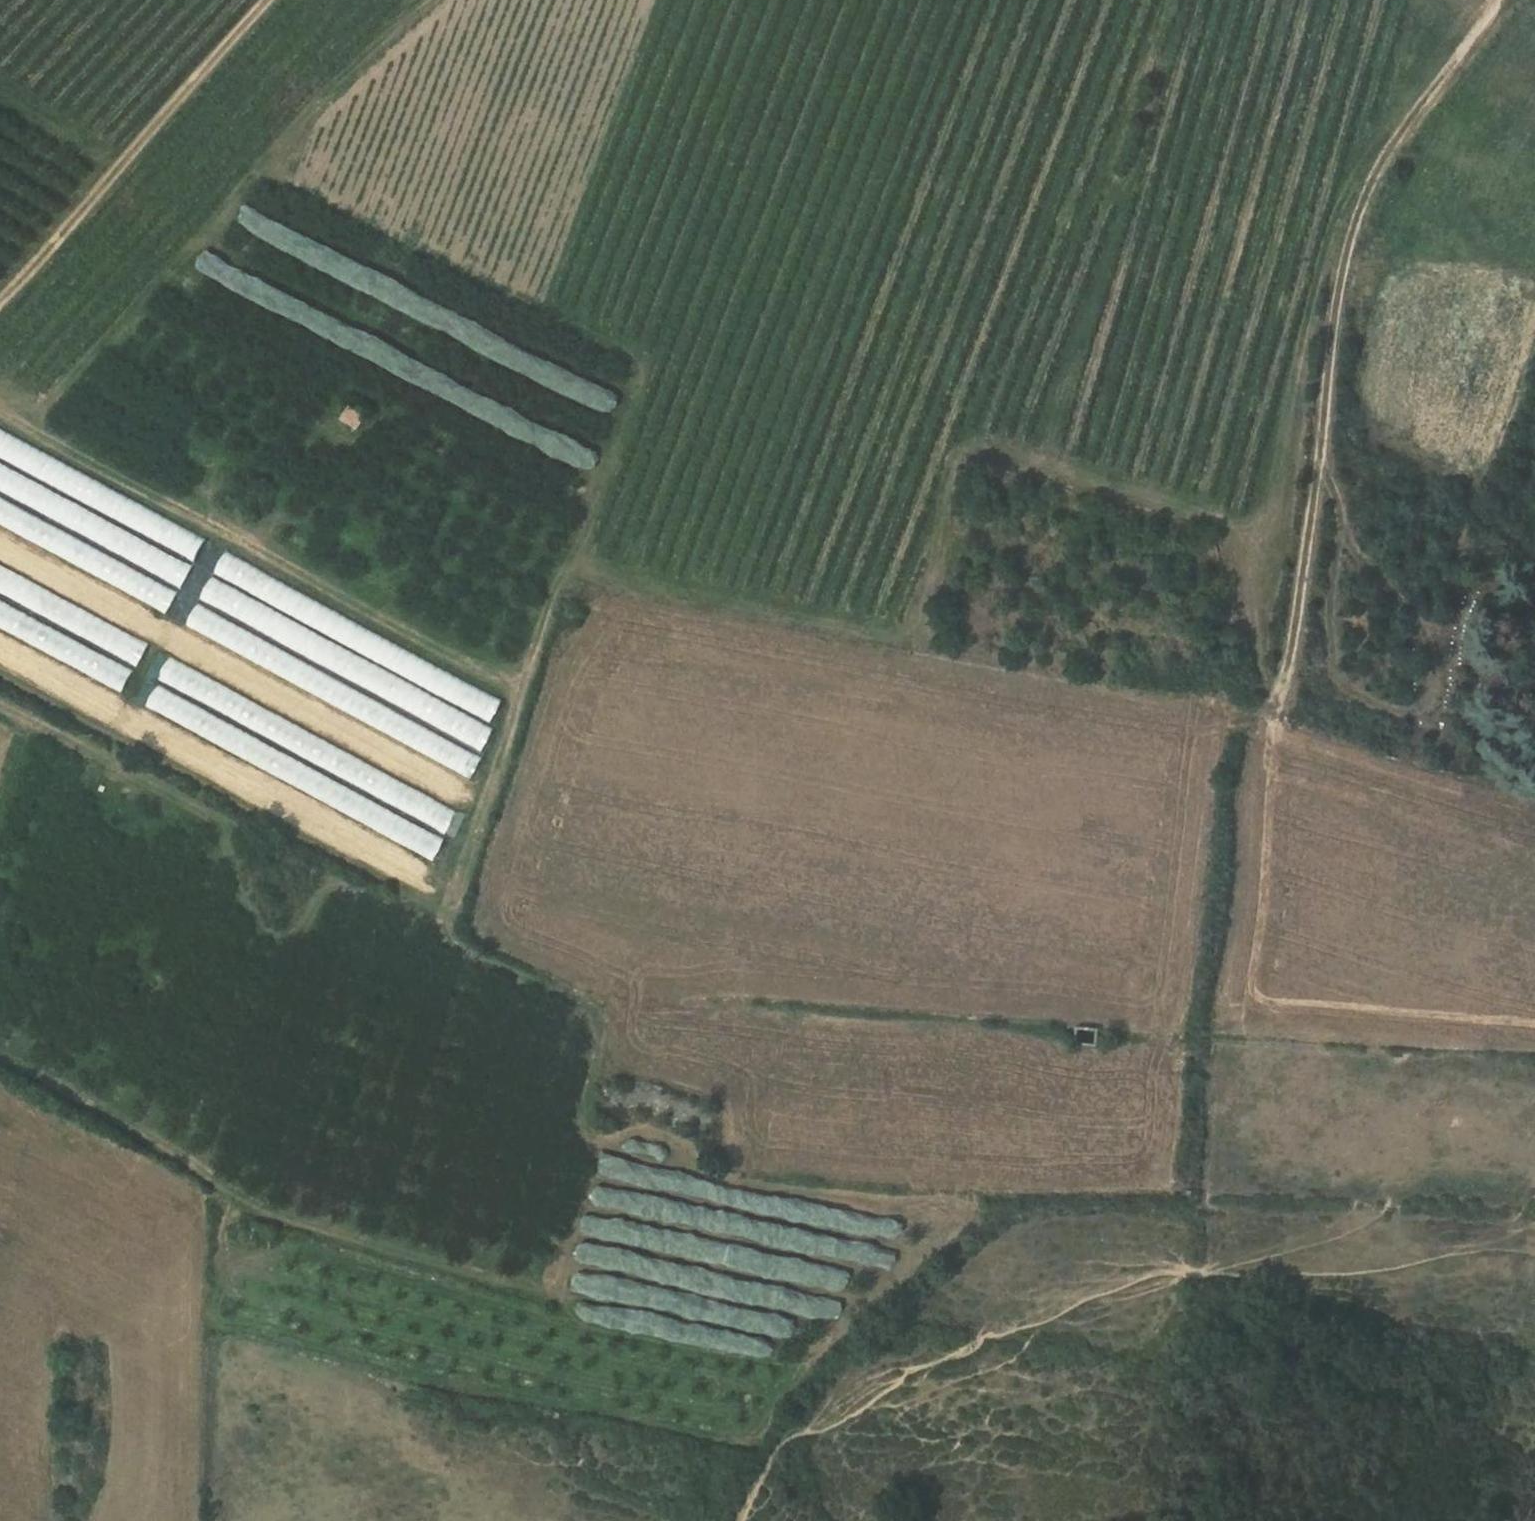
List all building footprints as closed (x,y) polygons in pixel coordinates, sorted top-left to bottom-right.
[(349,407),(341,418),(356,428),(364,417),(349,407)] [(208,538),(0,428),(0,458),(196,561),(208,538)] [(171,610),(182,588),(0,498),(0,525),(171,610)] [(213,576),(199,604),(487,746),(497,727),(493,724),(507,697),(223,557),(213,576)] [(33,609),(45,587),(0,563),(0,592),(33,609)] [(115,713),(125,693),(138,665),(0,598),(0,658),(115,713)] [(474,776),(486,754),(196,607),(185,629),(474,776)] [(77,634),(140,666),(152,644),(89,612),(77,634)] [(158,682),(450,831),(461,809),(169,660),(158,682)] [(132,738),(424,884),(448,835),(156,689),(132,738)]
